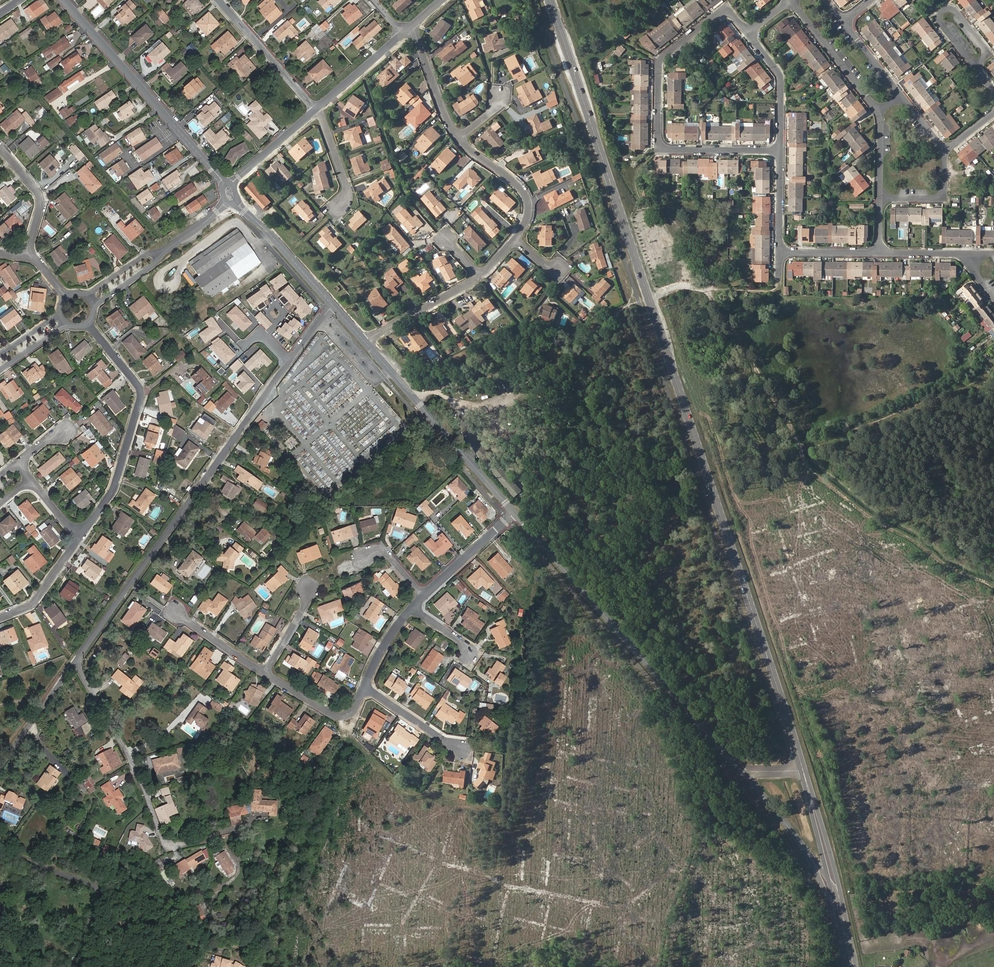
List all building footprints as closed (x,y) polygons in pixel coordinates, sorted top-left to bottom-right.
[(33,19),(48,8),(44,3),(43,4),(40,0),(39,0),(26,9),(33,19)] [(127,23),(135,16),(130,11),(135,7),(129,0),(121,8),(123,10),(115,16),(123,25),(126,22),(127,23)] [(197,0),(188,0),(185,3),(194,12),(202,5),(197,0)] [(257,6),(261,9),(271,0),(264,0),(257,6)] [(281,13),(272,4),(274,3),(271,0),(261,9),(268,18),(267,19),(270,23),(281,13)] [(333,5),(339,0),(320,0),(318,2),(324,9),(332,3),(333,5)] [(410,3),(408,1),(409,0),(400,0),(394,5),(399,12),(410,3)] [(479,7),(478,4),(481,2),(481,0),(468,0),(466,1),(471,11),(469,12),(468,12),(472,21),(482,16),(478,8),(479,7)] [(702,8),(705,6),(700,0),(692,0),(684,6),(694,20),(705,11),(702,8)] [(708,9),(719,0),(700,0),(705,6),(708,9)] [(898,8),(892,0),(887,0),(881,5),(882,6),(883,7),(881,10),(882,12),(887,17),(888,19),(891,17),(889,15),(898,8)] [(912,2),(911,0),(892,0),(898,8),(907,2),(909,4),(912,2)] [(982,10),(984,9),(976,0),(974,0),(965,8),(973,18),(975,16),(977,19),(985,13),(982,10)] [(190,15),(194,12),(185,3),(182,5),(190,15)] [(341,14),(349,24),(362,14),(354,4),(351,6),(350,4),(343,9),(345,11),(341,14)] [(159,5),(153,10),(158,17),(164,11),(159,5)] [(308,14),(311,11),(307,6),(303,9),(308,14)] [(692,21),(694,20),(684,6),(674,14),(673,14),(670,16),(670,17),(678,28),(682,25),(683,26),(684,28),(692,21)] [(891,17),(900,10),(898,8),(889,15),(891,17)] [(30,20),(33,19),(26,9),(23,11),(30,20)] [(261,9),(259,10),(267,19),(268,18),(261,9)] [(993,28),(993,23),(988,16),(991,14),(989,10),(985,13),(977,19),(980,22),(978,24),(986,34),(993,28)] [(164,23),(170,18),(164,11),(158,17),(163,22),(164,23)] [(48,32),(61,23),(55,12),(47,17),(46,16),(40,20),(48,32)] [(196,23),(206,35),(219,23),(214,18),(212,21),(206,14),(196,23)] [(491,25),(497,22),(494,16),(488,19),(491,25)] [(159,26),(163,22),(158,17),(154,20),(159,26)] [(677,32),(676,30),(678,28),(670,17),(667,19),(669,21),(659,29),(667,41),(678,33),(677,32)] [(774,26),(775,28),(787,19),(785,18),(774,26)] [(871,42),(882,33),(884,31),(874,18),(863,27),(866,30),(864,32),(871,42)] [(0,41),(19,29),(12,19),(3,25),(4,26),(2,28),(2,27),(0,28),(0,41)] [(669,21),(667,19),(657,27),(659,29),(669,21)] [(789,34),(791,37),(802,29),(793,19),(789,22),(787,19),(775,28),(778,31),(780,29),(783,27),(789,34)] [(323,31),(329,25),(325,20),(319,26),(322,30),(323,31)] [(439,38),(439,39),(449,26),(441,20),(431,32),(430,32),(428,35),(436,41),(439,38)] [(291,37),(297,32),(287,21),(273,33),(279,41),(288,33),(291,37)] [(353,42),(358,48),(380,29),(374,21),(365,28),(364,27),(359,31),(362,35),(353,42)] [(922,38),(934,29),(927,21),(923,23),(921,21),(912,28),(914,31),(916,30),(922,38)] [(717,29),(719,32),(727,25),(725,22),(717,29)] [(311,28),(317,35),(322,30),(319,26),(316,24),(311,28)] [(724,46),(734,39),(732,35),(735,33),(728,24),(727,25),(719,32),(717,33),(724,42),(722,43),(724,46)] [(131,37),(138,45),(152,33),(145,25),(131,37)] [(19,34),(22,38),(33,31),(30,27),(19,34)] [(659,29),(657,27),(647,35),(649,37),(659,29)] [(780,29),(786,37),(789,34),(783,27),(780,29)] [(658,49),(667,41),(659,29),(649,37),(647,35),(646,34),(642,37),(648,44),(651,49),(655,46),(658,49)] [(809,44),(807,42),(810,39),(808,36),(802,29),(791,37),(794,42),(799,48),(797,50),(799,53),(809,44)] [(940,44),(937,40),(940,38),(934,29),(922,38),(929,46),(932,50),(940,44)] [(896,39),(901,35),(900,34),(899,33),(897,31),(892,35),(896,39)] [(220,49),(224,53),(236,43),(227,32),(211,45),(217,51),(220,49)] [(469,32),(464,35),(468,41),(472,38),(469,32)] [(499,46),(498,41),(495,33),(483,37),(486,44),(482,45),(485,52),(489,51),(488,50),(493,48),(494,48),(495,50),(500,48),(499,46)] [(890,40),(889,41),(882,33),(871,42),(877,50),(880,48),(883,51),(893,43),(890,40)] [(797,50),(799,48),(794,42),(791,37),(787,40),(795,51),(797,50)] [(56,55),(69,47),(63,38),(42,52),(45,56),(53,51),(56,55)] [(149,52),(145,57),(150,63),(152,61),(155,64),(171,51),(160,39),(147,50),(149,52)] [(735,56),(746,48),(739,39),(738,40),(736,41),(734,39),(724,46),(720,50),(725,57),(732,52),(735,56)] [(303,62),(315,52),(305,41),(294,51),(303,62)] [(451,58),(457,53),(463,48),(459,42),(452,47),(450,45),(437,55),(444,63),(451,58)] [(885,54),(882,56),(889,65),(900,56),(896,51),(893,47),(895,46),(893,43),(883,51),(885,54)] [(804,54),(811,62),(821,54),(815,45),(812,47),(809,44),(799,53),(801,56),(804,54)] [(753,62),(750,59),(753,56),(751,54),(746,48),(735,56),(742,65),(743,64),(746,67),(753,62)] [(948,71),(959,62),(951,52),(948,55),(945,51),(936,59),(939,62),(940,61),(948,71)] [(73,70),(71,68),(81,61),(76,53),(61,63),(64,68),(62,69),(66,74),(73,70)] [(807,63),(808,64),(811,62),(804,54),(801,56),(807,63)] [(818,75),(828,68),(825,65),(828,62),(821,54),(811,62),(817,71),(816,72),(818,75)] [(239,77),(243,73),(252,67),(246,60),(247,59),(244,55),(238,59),(236,57),(228,64),(239,77)] [(49,68),(50,69),(57,64),(57,63),(61,60),(59,56),(44,67),(46,70),(49,68)] [(516,78),(522,74),(513,56),(503,61),(509,72),(511,71),(514,79),(516,78)] [(901,74),(911,66),(908,63),(906,64),(900,56),(889,65),(896,73),(898,71),(901,74)] [(398,62),(403,68),(409,63),(404,57),(398,62)] [(245,76),(255,68),(247,59),(246,60),(252,67),(243,73),(245,76)] [(327,74),(331,70),(322,60),(308,73),(313,79),(323,70),(326,73),(327,74)] [(393,70),(399,65),(394,60),(389,64),(393,70)] [(634,75),(648,75),(648,64),(645,64),(645,61),(629,61),(629,65),(634,65),(634,75)] [(167,62),(162,67),(173,80),(180,74),(187,69),(181,62),(172,69),(167,62)] [(747,71),(753,80),(764,71),(758,63),(755,65),(753,62),(746,67),(748,70),(747,71)] [(816,72),(817,71),(811,62),(808,64),(817,76),(818,75),(816,72)] [(472,78),(471,76),(474,74),(467,64),(463,67),(464,68),(461,71),(458,67),(450,74),(453,78),(455,76),(458,79),(459,78),(463,84),(472,78)] [(389,82),(388,81),(396,74),(389,66),(374,79),(382,89),(389,82)] [(34,71),(31,67),(23,72),(27,76),(34,71)] [(829,86),(830,85),(840,77),(833,69),(830,71),(828,68),(818,75),(817,76),(819,79),(822,77),(829,86)] [(63,93),(68,89),(67,87),(77,80),(79,82),(84,79),(82,76),(84,74),(81,70),(66,81),(65,80),(62,82),(63,83),(58,86),(59,87),(46,96),(50,103),(63,94),(63,93)] [(313,79),(316,82),(326,73),(323,70),(313,79)] [(34,71),(27,76),(31,83),(39,78),(34,71)] [(768,82),(771,80),(769,76),(764,71),(753,80),(760,88),(761,87),(764,90),(769,86),(770,85),(768,82)] [(912,72),(905,78),(907,81),(915,76),(912,72)] [(171,82),(173,84),(182,76),(180,74),(173,80),(171,82)] [(667,91),(682,91),(682,78),(686,78),(686,74),(671,74),(671,77),(668,77),(667,91)] [(647,86),(648,86),(648,75),(634,75),(634,86),(630,86),(630,90),(645,90),(645,86),(647,86)] [(907,87),(913,95),(915,97),(926,89),(915,75),(915,76),(907,81),(907,82),(910,85),(907,87)] [(844,88),(846,85),(840,77),(830,85),(829,86),(835,94),(837,93),(839,96),(846,91),(844,88)] [(197,91),(197,92),(204,86),(197,79),(194,82),(191,84),(190,83),(187,86),(188,87),(185,89),(182,92),(185,96),(188,93),(191,97),(194,94),(193,93),(197,91)] [(67,87),(68,89),(79,82),(77,80),(67,87)] [(529,95),(532,93),(527,83),(524,84),(529,95)] [(414,95),(412,96),(406,90),(408,88),(404,84),(394,93),(397,97),(397,98),(403,105),(406,102),(410,106),(415,101),(417,99),(414,95)] [(519,97),(524,106),(540,98),(537,91),(532,93),(529,95),(524,84),(517,88),(521,96),(519,97)] [(926,105),(928,109),(938,101),(928,87),(926,89),(915,97),(923,107),(926,105)] [(634,104),(648,104),(648,93),(647,93),(644,93),(645,90),(630,90),(630,93),(634,93),(634,104)] [(94,102),(99,109),(111,101),(111,100),(115,97),(111,91),(94,102)] [(685,104),(681,104),(682,91),(667,91),(667,104),(671,104),(671,108),(680,108),(685,108),(685,104)] [(840,100),(847,109),(858,100),(851,92),(848,94),(846,91),(839,96),(835,99),(838,102),(840,100)] [(553,94),(545,97),(547,102),(554,99),(553,94)] [(361,113),(365,108),(362,106),(364,103),(353,96),(350,100),(352,101),(345,111),(354,117),(358,111),(361,113)] [(457,106),(454,108),(456,110),(459,109),(462,113),(466,110),(467,111),(476,104),(476,102),(472,96),(463,102),(462,101),(456,105),(457,106)] [(248,126),(258,137),(265,130),(260,124),(264,121),(265,122),(271,117),(266,112),(262,115),(257,109),(260,106),(255,99),(248,105),(253,111),(248,116),(253,122),(248,126)] [(544,104),(546,109),(556,105),(554,99),(547,102),(544,104)] [(343,110),(345,111),(352,101),(350,100),(343,110)] [(853,122),(854,121),(864,114),(862,111),(865,109),(858,100),(847,109),(845,111),(853,122)] [(410,106),(413,109),(418,105),(415,101),(410,106)] [(931,112),(928,114),(936,124),(947,116),(939,105),(940,104),(938,101),(928,109),(931,112)] [(121,120),(132,113),(129,109),(133,107),(132,107),(133,105),(131,103),(130,103),(129,102),(118,109),(120,112),(117,114),(121,120)] [(207,123),(217,114),(215,111),(219,108),(213,102),(208,107),(207,105),(205,105),(200,110),(201,112),(199,114),(197,115),(201,120),(204,120),(207,123)] [(424,119),(428,114),(426,111),(424,113),(420,109),(422,108),(418,104),(418,105),(413,109),(401,121),(405,126),(409,123),(414,129),(419,124),(417,122),(423,117),(424,119)] [(647,114),(648,114),(648,104),(634,104),(634,114),(630,114),(630,118),(644,119),(644,114),(647,114)] [(64,118),(71,114),(66,107),(59,111),(64,118)] [(12,129),(12,130),(25,119),(23,118),(20,114),(17,110),(14,113),(15,115),(7,121),(6,120),(1,124),(7,132),(12,129)] [(804,130),(806,130),(807,112),(794,112),(794,117),(790,117),(790,130),(804,130)] [(70,127),(77,123),(74,119),(78,117),(77,114),(72,117),(72,116),(66,120),(70,127)] [(528,129),(531,136),(549,127),(546,121),(538,124),(534,114),(525,118),(527,124),(529,128),(528,129)] [(950,135),(960,127),(949,114),(947,116),(936,124),(944,134),(947,132),(950,135)] [(370,127),(377,124),(375,116),(367,119),(370,127)] [(346,117),(339,119),(340,126),(348,124),(346,117)] [(633,133),(648,133),(648,122),(647,122),(644,122),(644,119),(630,118),(630,122),(634,122),(633,133)] [(702,136),(702,128),(702,120),(700,120),(700,123),(698,123),(698,126),(685,125),(685,139),(695,140),(698,140),(698,136),(702,136)] [(105,133),(104,131),(101,127),(99,128),(96,122),(86,129),(94,141),(99,138),(103,144),(111,139),(107,132),(105,133)] [(685,139),(685,125),(685,123),(672,123),(668,122),(668,136),(672,136),(672,139),(685,139)] [(732,137),(736,137),(736,124),(732,124),(732,126),(719,126),(719,140),(732,140),(732,137)] [(749,141),(753,141),(753,126),(740,126),(740,124),(736,124),(736,137),(740,137),(740,141),(749,141)] [(766,137),(770,137),(770,124),(766,124),(766,127),(753,126),(753,141),(766,141),(766,137)] [(849,144),(850,144),(861,135),(854,127),(851,124),(844,130),(835,137),(838,140),(843,136),(849,144)] [(494,150),(503,144),(492,131),(496,128),(493,125),(490,127),(490,128),(480,136),(483,139),(484,138),(487,141),(489,143),(494,150)] [(352,148),(363,144),(359,133),(363,132),(360,126),(344,132),(346,140),(349,139),(351,138),(352,141),(350,142),(352,148)] [(717,140),(719,140),(719,126),(706,126),(706,128),(702,128),(702,136),(706,136),(706,140),(717,140)] [(992,126),(984,133),(984,134),(986,136),(983,138),(991,149),(993,152),(993,128),(992,126)] [(131,143),(132,144),(144,137),(139,128),(129,134),(123,138),(127,143),(128,145),(131,143)] [(203,133),(216,148),(229,137),(222,129),(215,134),(209,128),(203,133)] [(424,149),(423,148),(429,142),(431,143),(438,136),(430,128),(416,141),(417,143),(413,146),(421,154),(425,150),(424,149)] [(248,141),(251,138),(245,130),(241,133),(248,141)] [(806,143),(804,143),(804,130),(790,130),(789,133),(789,143),(793,143),(793,147),(806,147),(806,143)] [(644,144),(648,144),(648,133),(633,133),(632,133),(632,143),(633,144),(632,147),(644,148),(644,144)] [(25,152),(31,159),(49,143),(42,135),(36,141),(32,141),(29,137),(22,144),(27,150),(25,152)] [(857,157),(869,147),(861,135),(850,144),(856,152),(854,154),(857,157)] [(132,144),(133,146),(145,139),(144,137),(132,144)] [(149,155),(147,153),(160,145),(155,137),(148,142),(134,151),(140,161),(149,155)] [(290,151),(298,160),(313,147),(306,138),(301,142),(302,144),(295,149),(294,148),(290,151)] [(988,152),(991,149),(983,138),(980,141),(978,139),(978,138),(969,144),(978,155),(986,149),(988,152)] [(75,158),(82,154),(76,143),(69,147),(75,158)] [(118,148),(114,143),(98,153),(105,163),(117,155),(114,151),(118,148)] [(232,165),(237,157),(248,151),(243,143),(230,150),(224,160),(232,165)] [(25,152),(27,150),(22,144),(19,146),(25,152)] [(960,156),(964,161),(965,163),(968,161),(969,163),(978,155),(969,144),(961,151),(963,154),(960,156)] [(149,155),(162,147),(160,145),(147,153),(149,155)] [(793,151),(789,151),(789,163),(800,164),(803,164),(803,151),(806,151),(806,147),(793,147),(793,151)] [(171,165),(182,157),(176,148),(165,156),(171,165)] [(445,162),(446,163),(453,156),(445,149),(432,163),(436,167),(438,169),(445,162)] [(529,165),(540,160),(536,150),(534,151),(538,159),(528,164),(528,165),(529,165)] [(528,165),(528,164),(538,159),(534,151),(530,153),(517,159),(521,169),(528,165)] [(54,170),(53,169),(59,165),(50,155),(41,163),(46,169),(44,170),(50,177),(56,173),(54,170)] [(356,175),(370,170),(368,163),(364,164),(361,155),(351,159),(356,175)] [(658,173),(669,173),(669,161),(669,159),(658,159),(658,162),(653,162),(653,176),(658,176),(658,173)] [(684,176),(684,169),(684,163),(680,163),(680,160),(680,159),(669,159),(669,161),(669,173),(680,173),(680,176),(684,176)] [(687,173),(698,173),(698,166),(698,159),(687,159),(687,160),(687,163),(684,163),(684,169),(684,176),(687,176),(687,173)] [(709,178),(713,178),(713,163),(709,163),(709,159),(700,159),(698,159),(698,166),(698,173),(704,173),(709,173),(709,176),(709,178)] [(128,170),(121,160),(110,167),(117,177),(128,170)] [(717,173),(728,173),(728,160),(721,160),(717,160),(717,163),(713,163),(713,178),(717,178),(717,173)] [(742,172),(742,166),(742,164),(739,163),(739,160),(728,160),(728,173),(738,174),(738,172),(742,172)] [(91,193),(101,185),(86,168),(88,167),(90,168),(94,165),(90,161),(77,172),(80,176),(88,184),(85,186),(91,193)] [(286,181),(293,175),(283,163),(281,164),(278,161),(267,170),(272,176),(278,172),(286,181)] [(434,169),(438,173),(446,163),(445,162),(438,169),(436,167),(434,169)] [(327,182),(326,179),(325,172),(327,171),(325,163),(322,163),(313,171),(317,185),(314,186),(315,194),(320,193),(319,190),(329,188),(327,182)] [(756,180),(770,180),(770,167),(767,167),(767,163),(752,163),(752,168),(756,168),(756,180)] [(806,177),(803,177),(803,164),(800,164),(789,163),(789,177),(793,177),(793,181),(806,181),(806,177)] [(846,185),(849,182),(860,174),(853,165),(851,167),(848,164),(847,165),(843,168),(836,174),(839,178),(840,177),(846,185)] [(154,178),(148,169),(143,172),(140,168),(128,177),(136,190),(149,181),(154,178)] [(473,175),(470,172),(466,168),(459,176),(470,187),(478,179),(473,175)] [(177,184),(176,183),(180,180),(177,176),(180,175),(177,170),(160,181),(165,190),(172,186),(173,187),(177,184)] [(421,174),(418,171),(412,178),(413,179),(416,176),(418,178),(421,174)] [(545,185),(552,182),(550,178),(553,176),(551,171),(540,176),(538,172),(531,175),(537,188),(542,186),(545,185)] [(853,193),(856,197),(867,188),(864,184),(867,182),(860,174),(849,182),(856,191),(853,193)] [(80,176),(78,177),(85,186),(88,184),(80,176)] [(373,200),(377,197),(391,188),(384,178),(377,182),(371,187),(366,190),(370,195),(373,200)] [(766,193),(770,193),(770,180),(756,180),(756,193),(753,193),(753,197),(766,197),(766,193)] [(246,188),(256,199),(263,192),(253,181),(246,188)] [(793,185),(789,185),(789,197),(803,198),(803,185),(806,185),(806,181),(793,181),(793,185)] [(141,194),(143,198),(159,187),(156,183),(141,194)] [(175,194),(180,201),(195,191),(192,188),(193,187),(191,183),(175,194)] [(13,195),(11,193),(15,190),(11,185),(7,188),(5,186),(0,190),(0,195),(8,205),(16,198),(13,195)] [(448,189),(445,186),(440,191),(443,195),(448,189)] [(488,198),(504,213),(512,203),(505,196),(503,198),(499,194),(495,190),(488,198)] [(67,219),(77,209),(69,200),(71,199),(65,192),(55,200),(58,204),(57,204),(64,213),(63,214),(67,219)] [(267,205),(271,201),(263,192),(256,199),(265,209),(269,206),(267,205)] [(438,214),(443,210),(437,202),(436,203),(427,192),(419,199),(428,210),(430,208),(432,206),(434,209),(438,214)] [(547,206),(549,210),(571,199),(568,192),(560,196),(560,197),(557,198),(557,197),(556,197),(553,192),(542,197),(545,202),(547,201),(548,205),(547,206)] [(185,207),(190,213),(207,202),(202,195),(185,207)] [(151,206),(156,203),(152,196),(147,200),(151,206)] [(758,213),(769,213),(769,201),(766,200),(766,197),(753,197),(753,200),(756,200),(756,213),(758,213)] [(801,211),(803,211),(803,198),(789,197),(789,200),(789,211),(793,211),(792,214),(799,215),(801,215),(801,211)] [(313,216),(311,213),(312,212),(309,208),(308,209),(305,206),(306,205),(302,200),(294,207),(295,207),(299,213),(307,222),(313,216)] [(22,213),(30,207),(27,202),(19,208),(22,213)] [(98,210),(106,218),(115,211),(108,202),(98,210)] [(57,204),(55,206),(63,214),(64,213),(57,204)] [(156,218),(160,216),(153,206),(147,210),(151,218),(154,216),(156,218)] [(391,213),(394,217),(402,210),(399,206),(391,213)] [(891,210),(891,225),(896,225),(896,221),(908,221),(909,208),(907,208),(896,207),(896,210),(891,210)] [(477,208),(469,215),(472,219),(480,211),(477,208)] [(921,221),(921,225),(925,225),(926,211),(922,211),(922,209),(922,208),(909,208),(908,221),(921,221)] [(929,221),(942,222),(943,208),(941,208),(929,208),(930,209),(930,211),(926,211),(925,225),(929,225),(929,221)] [(417,229),(422,225),(414,217),(411,219),(402,210),(394,217),(401,225),(402,224),(409,232),(412,229),(415,227),(417,229)] [(579,231),(588,228),(582,210),(575,212),(576,216),(573,217),(576,224),(577,224),(579,231)] [(348,225),(354,231),(367,220),(359,211),(353,215),(354,216),(349,220),(351,223),(348,225)] [(498,232),(494,228),(488,222),(489,221),(480,211),(472,219),(491,238),(498,232)] [(769,227),(769,224),(769,213),(758,213),(756,213),(753,213),(751,213),(751,220),(756,220),(756,227),(753,227),(753,230),(755,230),(765,231),(766,227),(769,227)] [(3,237),(20,222),(14,215),(0,226),(0,233),(3,237)] [(137,235),(135,233),(141,228),(135,220),(126,228),(121,222),(117,224),(130,240),(137,235)] [(3,237),(4,238),(21,223),(20,222),(3,237)] [(401,225),(410,234),(414,231),(412,229),(409,232),(402,224),(401,225)] [(815,242),(818,242),(828,242),(828,238),(832,238),(833,226),(833,224),(829,224),(829,229),(816,229),(815,242)] [(387,225),(380,231),(383,235),(390,229),(387,225)] [(802,238),(802,242),(815,242),(816,229),(812,229),(802,228),(802,226),(798,226),(798,238),(802,238)] [(836,242),(846,243),(849,243),(849,229),(849,226),(833,226),(832,238),(836,239),(836,242)] [(862,239),(867,239),(868,226),(863,226),(863,229),(849,229),(849,243),(862,243),(862,242),(862,239)] [(973,240),(977,240),(977,226),(973,226),(973,230),(959,230),(959,244),(960,244),(973,244),(973,240)] [(980,240),(980,244),(993,244),(993,230),(980,230),(981,226),(977,226),(977,240),(980,240)] [(331,252),(341,245),(335,238),(333,240),(328,235),(327,232),(329,231),(326,227),(319,233),(322,236),(319,239),(324,246),(326,246),(331,252)] [(476,251),(483,245),(467,227),(462,232),(465,235),(462,237),(469,245),(470,243),(476,251)] [(549,239),(549,231),(549,227),(538,227),(538,231),(538,236),(537,246),(549,246),(549,239)] [(946,240),(946,243),(959,244),(959,230),(946,229),(947,227),(942,227),(942,238),(942,240),(946,240)] [(194,279),(205,293),(213,296),(233,282),(235,284),(240,281),(238,278),(261,262),(237,229),(189,263),(198,276),(194,279)] [(399,253),(407,247),(390,229),(383,235),(391,244),(389,246),(394,252),(397,250),(399,253)] [(753,234),(755,234),(755,248),(769,248),(769,234),(765,234),(765,231),(755,230),(753,230),(753,234)] [(119,258),(127,252),(113,235),(104,242),(112,251),(113,250),(119,258)] [(59,264),(67,258),(61,252),(64,250),(60,246),(50,253),(59,264)] [(597,270),(605,267),(599,251),(598,251),(596,248),(590,250),(591,253),(590,254),(592,262),(595,261),(596,264),(595,264),(597,270)] [(752,261),(752,260),(752,265),(765,265),(765,261),(769,261),(769,248),(755,248),(755,261),(752,261)] [(448,270),(445,263),(442,258),(437,258),(433,261),(437,267),(444,282),(453,278),(448,270)] [(88,279),(93,278),(88,259),(82,261),(83,264),(75,266),(78,279),(87,277),(88,279)] [(504,281),(505,282),(510,276),(514,280),(523,270),(511,260),(506,266),(510,269),(507,273),(504,270),(498,276),(497,275),(490,283),(498,290),(501,287),(500,286),(504,281)] [(403,274),(411,268),(406,261),(398,267),(403,274)] [(792,278),(792,275),(803,276),(803,262),(793,261),(793,265),(789,265),(788,278),(792,278)] [(814,278),(818,278),(818,265),(818,262),(803,262),(803,276),(814,276),(814,278)] [(822,262),(822,265),(818,265),(818,278),(822,278),(822,276),(833,276),(833,262),(822,262)] [(844,262),(835,262),(833,262),(833,276),(843,276),(843,275),(847,275),(847,266),(844,265),(844,262)] [(855,276),(862,276),(862,262),(857,262),(851,262),(851,266),(847,266),(847,275),(851,275),(851,278),(855,278),(855,276)] [(873,276),(873,279),(877,279),(877,266),(873,266),(873,262),(862,262),(862,276),(873,276)] [(881,276),(891,276),(891,262),(881,262),(881,266),(877,266),(877,279),(877,280),(881,280),(881,276)] [(903,279),(906,279),(906,266),(903,266),(902,262),(898,262),(891,262),(891,276),(903,277),(903,279)] [(910,277),(921,277),(921,263),(920,263),(910,262),(910,266),(906,266),(906,279),(910,279),(910,277)] [(20,282),(9,266),(7,267),(5,263),(0,267),(0,269),(1,271),(1,272),(12,287),(20,282)] [(932,277),(932,275),(936,275),(936,266),(932,266),(932,263),(921,263),(921,277),(932,277)] [(939,277),(950,277),(950,266),(950,263),(940,263),(939,263),(939,266),(936,266),(936,275),(936,279),(939,279),(939,277)] [(755,281),(769,282),(769,269),(765,268),(765,265),(752,265),(752,268),(755,269),(755,281)] [(399,288),(397,286),(401,283),(391,269),(384,274),(387,279),(386,279),(388,283),(385,286),(393,297),(398,294),(395,291),(399,288)] [(420,292),(427,287),(425,283),(430,280),(425,273),(418,278),(415,274),(410,278),(420,292)] [(282,274),(270,282),(276,290),(287,282),(282,274)] [(599,299),(598,298),(608,286),(601,279),(596,285),(590,291),(593,294),(590,298),(595,303),(599,299)] [(538,291),(539,289),(529,281),(528,282),(538,291)] [(531,293),(534,296),(538,291),(528,282),(519,293),(526,299),(531,293)] [(959,294),(962,291),(968,299),(977,292),(971,285),(969,287),(966,283),(959,289),(956,291),(959,294)] [(261,290),(247,300),(251,306),(253,309),(257,306),(259,310),(266,306),(264,302),(267,299),(266,297),(272,293),(267,286),(266,284),(260,289),(261,290)] [(282,296),(279,299),(284,305),(288,302),(291,305),(293,304),(294,305),(291,308),(297,314),(307,305),(296,292),(295,293),(288,285),(279,293),(282,296)] [(559,297),(567,304),(579,292),(572,286),(569,289),(568,287),(563,292),(559,297)] [(35,289),(32,309),(42,311),(45,291),(35,289)] [(375,311),(385,304),(374,289),(364,296),(375,311)] [(5,301),(12,296),(11,295),(8,292),(8,291),(2,296),(5,301)] [(982,304),(980,300),(982,299),(977,292),(968,299),(973,305),(969,309),(971,312),(976,309),(982,304)] [(149,314),(154,311),(143,297),(139,300),(140,302),(135,306),(134,304),(130,307),(139,319),(148,312),(149,314)] [(480,317),(480,316),(486,312),(487,313),(493,309),(487,300),(483,303),(484,304),(482,305),(481,304),(479,302),(475,305),(476,306),(473,308),(469,303),(466,305),(470,311),(476,319),(480,317)] [(976,309),(984,319),(993,312),(987,305),(985,307),(982,304),(976,309)] [(538,323),(550,327),(555,313),(550,311),(551,309),(544,306),(541,305),(537,315),(540,317),(547,319),(546,321),(540,319),(538,323)] [(236,306),(230,311),(228,314),(240,327),(242,324),(246,328),(251,323),(236,306)] [(18,322),(22,319),(14,309),(1,319),(7,328),(17,320),(18,322)] [(120,331),(127,325),(117,311),(106,319),(112,326),(115,324),(120,331)] [(480,324),(476,319),(470,311),(461,318),(460,317),(454,321),(461,332),(468,327),(471,331),(480,324)] [(272,324),(260,312),(255,317),(266,329),(272,324)] [(987,333),(989,332),(993,328),(993,314),(993,312),(984,319),(979,323),(987,333)] [(301,324),(288,315),(286,318),(290,321),(287,324),(285,323),(281,329),(279,328),(277,331),(288,340),(291,336),(290,335),(294,330),(296,331),(301,324)] [(221,331),(211,316),(206,320),(210,326),(200,333),(206,341),(221,331)] [(438,341),(446,335),(444,332),(447,330),(443,325),(440,327),(439,326),(443,324),(438,318),(428,326),(432,333),(431,333),(438,341)] [(7,328),(9,329),(18,322),(17,320),(7,328)] [(412,356),(424,347),(419,340),(420,338),(414,330),(405,337),(404,335),(397,339),(402,346),(407,344),(407,345),(409,343),(411,345),(407,348),(412,356)] [(137,360),(146,353),(132,335),(123,342),(129,350),(131,349),(135,355),(134,356),(137,360)] [(225,363),(234,355),(228,348),(227,349),(226,348),(227,347),(220,339),(209,346),(225,363)] [(82,358),(80,356),(91,348),(84,340),(71,351),(79,360),(82,358)] [(68,374),(72,371),(58,350),(49,356),(61,373),(66,370),(68,374)] [(260,350),(244,365),(250,371),(261,361),(266,366),(271,362),(260,350)] [(155,375),(163,368),(152,354),(142,362),(148,368),(149,367),(155,375)] [(92,379),(96,376),(102,384),(109,378),(101,369),(105,365),(101,359),(97,363),(98,365),(88,373),(92,379)] [(242,365),(237,359),(228,369),(232,373),(242,365)] [(41,378),(45,376),(35,363),(31,366),(32,367),(29,369),(28,369),(23,373),(31,384),(35,380),(35,381),(40,377),(41,378)] [(225,371),(221,367),(216,371),(220,375),(225,371)] [(195,387),(202,394),(213,384),(210,381),(211,379),(201,368),(194,374),(201,382),(199,384),(195,387)] [(244,371),(237,377),(241,382),(237,385),(245,393),(255,383),(244,371)] [(199,384),(201,382),(194,374),(192,376),(199,384)] [(102,384),(106,388),(112,383),(109,378),(102,384)] [(21,395),(24,393),(20,386),(19,387),(14,379),(10,382),(17,392),(18,391),(21,395)] [(21,395),(18,391),(17,392),(10,382),(7,384),(4,380),(0,383),(0,389),(2,387),(9,398),(12,401),(21,395)] [(236,397),(239,394),(229,383),(225,386),(236,397)] [(7,399),(9,398),(2,387),(0,389),(7,399)] [(76,412),(81,407),(62,389),(55,396),(66,406),(68,404),(76,412)] [(103,398),(115,413),(125,406),(118,397),(116,398),(110,392),(103,398)] [(214,405),(221,413),(235,399),(227,392),(214,405)] [(165,416),(172,414),(168,394),(160,396),(158,397),(160,404),(159,404),(160,412),(164,412),(165,416)] [(38,421),(45,415),(49,412),(43,404),(25,419),(33,428),(39,423),(38,421)] [(105,434),(113,428),(99,410),(89,418),(94,424),(96,423),(105,434)] [(39,423),(47,417),(45,415),(38,421),(39,423)] [(195,432),(205,439),(214,426),(212,425),(215,421),(207,415),(204,419),(205,420),(198,430),(197,429),(195,432)] [(266,431),(263,428),(265,426),(262,421),(257,425),(261,430),(264,433),(266,431)] [(94,424),(103,436),(105,434),(96,423),(94,424)] [(153,446),(155,446),(160,428),(150,424),(144,443),(146,444),(146,447),(152,449),(153,446)] [(177,435),(181,437),(185,431),(175,424),(174,429),(172,434),(172,435),(175,438),(177,435)] [(18,437),(16,435),(19,433),(13,425),(0,435),(0,439),(6,447),(9,445),(9,446),(14,442),(13,441),(18,437)] [(14,442),(22,435),(19,433),(16,435),(18,437),(13,441),(14,442)] [(175,460),(185,467),(193,456),(191,455),(196,447),(188,441),(175,460)] [(83,461),(87,466),(90,464),(96,459),(98,461),(104,456),(94,444),(82,454),(86,459),(83,461)] [(270,470),(265,468),(270,456),(266,454),(266,453),(261,451),(258,456),(256,454),(252,462),(261,466),(259,470),(268,473),(270,470)] [(63,461),(65,459),(59,452),(49,460),(49,462),(58,455),(63,461)] [(38,469),(44,476),(63,461),(58,455),(49,462),(49,460),(38,469)] [(153,461),(162,464),(163,464),(164,461),(165,458),(155,455),(153,461)] [(136,475),(145,477),(151,460),(140,457),(136,468),(139,468),(136,475)] [(254,476),(254,477),(238,466),(234,470),(240,474),(237,478),(242,482),(245,478),(249,481),(247,483),(249,484),(248,485),(258,492),(264,483),(254,476)] [(62,479),(70,489),(80,481),(70,468),(62,475),(64,477),(62,479)] [(466,496),(463,493),(467,489),(458,478),(448,486),(452,490),(452,489),(456,494),(458,497),(457,498),(460,501),(466,496)] [(236,491),(238,493),(242,487),(238,485),(236,488),(228,482),(222,491),(232,497),(236,491)] [(129,504),(141,513),(155,495),(145,489),(136,502),(132,500),(129,504)] [(87,500),(91,497),(85,490),(82,492),(87,500)] [(73,499),(81,509),(89,502),(87,500),(82,492),(73,499)] [(271,507),(268,505),(258,498),(253,505),(263,512),(265,509),(268,511),(271,507)] [(486,518),(484,515),(487,512),(478,500),(470,507),(474,512),(473,513),(479,519),(478,520),(480,523),(486,518)] [(18,507),(30,522),(39,515),(30,505),(29,506),(25,501),(18,507)] [(432,512),(426,505),(423,501),(418,505),(427,516),(432,512)] [(217,522),(220,518),(207,507),(204,511),(217,522)] [(401,524),(412,528),(415,518),(396,511),(393,521),(396,522),(395,525),(400,526),(401,524)] [(111,529),(122,536),(133,521),(121,512),(118,515),(120,517),(111,529)] [(118,515),(110,528),(111,529),(120,517),(118,515)] [(373,516),(373,518),(361,522),(363,532),(376,529),(375,523),(378,522),(377,515),(373,516)] [(2,536),(16,524),(9,516),(0,523),(0,532),(2,536)] [(465,536),(472,531),(460,516),(451,523),(457,530),(459,529),(465,536)] [(258,542),(259,540),(267,532),(262,528),(258,534),(244,522),(237,530),(246,537),(244,539),(248,542),(252,537),(257,542),(258,542)] [(32,532),(36,529),(33,525),(31,526),(29,524),(25,527),(29,532),(30,534),(32,532)] [(51,546),(59,540),(50,529),(51,527),(50,525),(42,531),(44,534),(42,535),(51,546)] [(353,536),(358,534),(356,525),(350,526),(353,536)] [(344,538),(353,536),(350,526),(332,532),(334,540),(339,538),(339,540),(340,539),(344,538)] [(156,536),(159,533),(152,528),(150,531),(156,536)] [(259,540),(263,543),(270,535),(269,534),(267,532),(259,540)] [(440,553),(446,547),(444,543),(447,540),(441,533),(437,536),(439,538),(434,543),(430,538),(424,543),(435,556),(440,553)] [(405,540),(409,545),(415,539),(412,536),(411,535),(405,540)] [(113,555),(107,550),(111,543),(102,536),(96,545),(95,544),(91,549),(109,561),(113,555)] [(440,553),(441,554),(451,545),(447,540),(444,543),(446,547),(440,553)] [(234,558),(236,557),(244,548),(236,542),(232,547),(230,546),(228,549),(229,550),(227,553),(226,552),(219,551),(217,560),(224,561),(223,567),(230,567),(230,562),(234,558)] [(38,568),(36,565),(44,559),(33,546),(28,550),(32,555),(24,561),(33,572),(38,568)] [(315,559),(319,558),(315,546),(301,551),(301,552),(297,553),(300,562),(314,557),(315,559)] [(423,570),(431,563),(418,548),(407,557),(413,563),(416,561),(423,570)] [(195,565),(196,565),(202,558),(192,551),(178,570),(186,576),(195,565)] [(488,562),(503,578),(511,571),(503,562),(505,560),(498,553),(488,562)] [(38,568),(46,561),(44,559),(36,565),(38,568)] [(85,573),(94,580),(101,569),(87,559),(81,567),(86,571),(85,573)] [(511,571),(513,569),(505,560),(503,562),(511,571)] [(283,582),(284,583),(287,579),(284,576),(287,573),(281,566),(278,570),(279,571),(268,582),(275,589),(279,585),(283,582)] [(487,587),(493,582),(480,567),(474,573),(475,574),(469,580),(475,587),(482,581),(487,587)] [(20,588),(18,586),(25,580),(17,570),(4,581),(14,593),(20,588)] [(401,590),(395,584),(385,572),(378,579),(393,597),(401,590)] [(163,591),(166,593),(171,585),(156,575),(151,583),(163,591)] [(20,588),(27,582),(25,580),(18,586),(20,588)] [(62,595),(69,600),(80,584),(75,581),(73,583),(69,581),(66,585),(68,587),(62,595)] [(273,591),(275,589),(268,582),(266,584),(273,591)] [(462,592),(465,590),(459,583),(456,586),(462,592)] [(347,594),(349,598),(364,592),(363,589),(359,591),(356,584),(351,586),(348,587),(342,590),(344,595),(347,594)] [(505,599),(508,597),(509,595),(504,590),(501,593),(505,599)] [(453,607),(457,603),(447,593),(435,604),(443,613),(451,605),(453,607)] [(496,597),(501,602),(505,599),(501,593),(496,597)] [(208,609),(216,615),(227,600),(218,594),(212,602),(206,597),(198,608),(205,613),(208,609)] [(251,610),(250,609),(256,605),(251,598),(251,599),(248,594),(241,598),(240,598),(238,599),(239,602),(235,605),(242,617),(251,610)] [(371,622),(376,615),(381,608),(380,608),(383,603),(376,598),(373,603),(372,602),(363,616),(371,622)] [(331,620),(329,614),(344,609),(340,600),(335,602),(336,603),(327,606),(326,605),(318,608),(323,622),(331,620)] [(485,611),(487,607),(480,602),(477,605),(485,611)] [(63,622),(66,620),(54,603),(46,609),(53,618),(52,619),(55,624),(61,620),(63,622)] [(135,603),(122,621),(130,627),(144,609),(135,603)] [(443,613),(445,615),(453,607),(451,605),(443,613)] [(485,623),(477,618),(470,613),(472,610),(469,608),(462,617),(466,620),(465,621),(472,626),(471,627),(479,632),(485,623)] [(46,609),(45,610),(52,619),(53,618),(46,609)] [(130,627),(132,629),(145,610),(144,609),(130,627)] [(242,617),(244,620),(251,615),(252,612),(251,610),(242,617)] [(149,634),(160,642),(166,633),(152,623),(145,631),(149,634)] [(265,641),(267,643),(276,629),(267,623),(258,637),(255,635),(250,644),(260,650),(265,641)] [(32,651),(47,645),(39,624),(29,628),(33,638),(28,640),(32,651)] [(500,646),(510,642),(503,624),(493,628),(494,632),(496,636),(498,641),(500,646)] [(15,636),(12,628),(0,632),(0,645),(8,642),(7,640),(15,636)] [(405,642),(415,649),(424,634),(414,628),(412,632),(413,632),(409,637),(405,642)] [(318,635),(309,629),(303,639),(305,640),(301,645),(309,650),(318,635)] [(352,646),(360,651),(368,639),(369,640),(372,636),(362,630),(359,634),(357,633),(357,632),(353,639),(355,640),(352,646)] [(171,652),(173,649),(180,655),(186,646),(187,647),(192,640),(183,634),(179,639),(176,644),(175,643),(169,638),(163,647),(171,652)] [(205,678),(214,666),(209,663),(208,665),(205,663),(206,661),(212,653),(204,647),(192,665),(199,670),(198,672),(205,678)] [(433,648),(422,664),(432,670),(438,659),(440,660),(443,654),(433,648)] [(149,655),(155,659),(159,653),(153,649),(149,655)] [(117,662),(120,665),(128,656),(124,653),(117,662)] [(331,669),(343,677),(345,674),(349,668),(355,659),(346,653),(343,658),(339,656),(331,669)] [(306,672),(308,673),(312,666),(313,667),(316,662),(308,657),(306,661),(301,658),(299,657),(293,654),(291,657),(288,662),(292,664),(293,663),(296,665),(295,667),(305,673),(306,672)] [(432,670),(433,671),(440,660),(438,659),(432,670)] [(224,661),(220,666),(224,670),(228,664),(224,661)] [(499,686),(505,677),(499,673),(504,666),(496,661),(491,670),(489,672),(487,671),(484,675),(499,686)] [(217,680),(230,689),(238,679),(230,673),(228,672),(232,667),(228,664),(224,670),(217,680)] [(461,690),(463,690),(470,680),(463,674),(463,675),(461,674),(462,673),(454,667),(448,675),(451,677),(449,680),(456,685),(456,687),(461,690)] [(112,677),(133,693),(139,686),(118,670),(112,677)] [(400,692),(406,684),(407,682),(392,672),(385,684),(392,689),(393,687),(400,692)] [(335,693),(339,686),(334,683),(322,675),(320,673),(314,681),(317,683),(317,684),(323,688),(322,690),(321,691),(325,693),(327,690),(332,693),(333,692),(335,693)] [(334,683),(335,682),(323,674),(322,675),(334,683)] [(230,689),(232,690),(239,680),(238,679),(230,689)] [(392,689),(403,695),(409,686),(406,684),(400,692),(393,687),(392,689)] [(429,706),(433,699),(419,690),(421,687),(418,684),(413,692),(416,694),(415,695),(420,699),(419,700),(425,704),(429,706)] [(263,693),(264,694),(266,690),(259,686),(257,690),(263,693)] [(259,702),(258,701),(263,693),(257,690),(255,689),(251,687),(249,691),(251,692),(248,696),(246,696),(246,697),(244,696),(243,699),(245,699),(244,700),(250,704),(251,703),(257,706),(259,702)] [(461,710),(459,712),(445,703),(447,700),(442,697),(437,705),(441,708),(437,714),(445,720),(447,717),(448,715),(455,720),(456,719),(460,721),(465,713),(461,710)] [(208,705),(218,712),(222,707),(212,700),(208,705)] [(273,710),(285,719),(291,710),(279,701),(275,706),(272,704),(268,709),(271,712),(273,710)] [(208,720),(202,716),(206,709),(200,704),(197,708),(195,707),(188,716),(193,720),(197,723),(196,724),(201,729),(201,734),(206,735),(208,726),(205,724),(208,720)] [(83,732),(79,725),(87,721),(82,713),(78,715),(73,707),(65,711),(75,728),(73,729),(77,736),(83,732)] [(364,730),(375,736),(383,719),(380,717),(382,713),(374,709),(369,719),(371,720),(368,725),(367,725),(364,730)] [(300,727),(305,730),(310,724),(312,725),(315,721),(305,714),(298,723),(293,718),(288,725),(291,728),(293,726),(298,730),(300,727)] [(490,730),(492,733),(497,726),(484,717),(480,723),(483,726),(490,730)] [(412,732),(411,734),(404,728),(405,727),(398,722),(395,727),(396,728),(391,735),(398,740),(399,738),(407,744),(408,743),(410,744),(411,742),(416,735),(416,734),(412,732)] [(298,730),(304,735),(312,725),(310,724),(305,730),(300,727),(298,730)] [(319,751),(321,753),(331,738),(330,737),(333,732),(325,727),(322,731),(323,732),(313,746),(319,751)] [(308,749),(317,755),(319,751),(313,746),(323,732),(322,731),(308,749)] [(406,746),(407,744),(399,738),(398,740),(391,735),(390,737),(398,742),(399,740),(406,746)] [(100,768),(102,773),(121,764),(117,756),(118,755),(116,751),(113,752),(111,749),(98,755),(99,757),(104,766),(100,768)] [(437,761),(435,759),(433,758),(435,755),(431,753),(428,750),(427,753),(423,750),(419,754),(417,757),(427,765),(427,768),(429,769),(431,769),(437,761)] [(304,753),(300,758),(306,762),(309,757),(304,753)] [(178,767),(175,755),(153,760),(155,768),(161,771),(178,767)] [(492,772),(493,769),(496,762),(483,757),(481,763),(485,765),(484,768),(480,776),(475,782),(480,787),(481,787),(486,781),(488,782),(490,779),(493,780),(495,773),(492,772)] [(161,771),(155,768),(153,760),(152,761),(155,774),(179,768),(178,767),(161,771)] [(38,786),(47,792),(59,774),(52,769),(51,771),(48,769),(45,773),(46,774),(38,786)] [(444,780),(465,783),(467,770),(462,770),(462,773),(446,771),(444,780)] [(45,773),(37,785),(38,786),(46,774),(45,773)] [(89,787),(94,783),(90,778),(85,782),(89,787)] [(120,798),(123,796),(118,789),(115,791),(109,781),(101,786),(107,795),(103,798),(106,803),(110,801),(112,803),(118,813),(126,808),(121,801),(120,802),(118,799),(120,798)] [(0,802),(3,801),(8,803),(8,804),(10,805),(11,804),(11,805),(11,806),(20,809),(23,800),(18,798),(17,799),(14,797),(15,796),(12,794),(7,792),(4,795),(3,798),(0,796),(0,803),(0,802)] [(169,822),(167,817),(177,813),(170,795),(165,797),(168,805),(156,809),(162,825),(169,822)] [(271,809),(277,809),(277,796),(252,796),(252,805),(271,806),(271,809)] [(231,825),(240,822),(238,815),(229,818),(231,825)] [(144,825),(137,824),(135,831),(131,831),(130,832),(128,839),(129,841),(138,843),(144,851),(146,852),(152,848),(153,846),(145,833),(143,833),(144,825)] [(90,843),(97,847),(100,842),(93,838),(90,843)] [(186,872),(184,869),(188,867),(189,869),(205,859),(201,851),(181,863),(180,862),(171,867),(178,877),(186,872)] [(230,866),(232,865),(224,852),(215,858),(217,862),(220,867),(226,876),(233,872),(230,866)] [(160,859),(154,862),(157,869),(163,866),(160,859)] [(277,873),(278,873),(282,864),(278,862),(277,864),(276,867),(274,871),(276,872),(274,875),(276,876),(277,873)] [(212,889),(219,884),(214,879),(208,884),(212,889)] [(192,906),(199,922),(207,919),(200,903),(192,906)] [(233,966),(230,964),(230,961),(216,957),(214,963),(213,963),(212,964),(211,965),(211,966),(242,966),(235,962),(233,966)]
